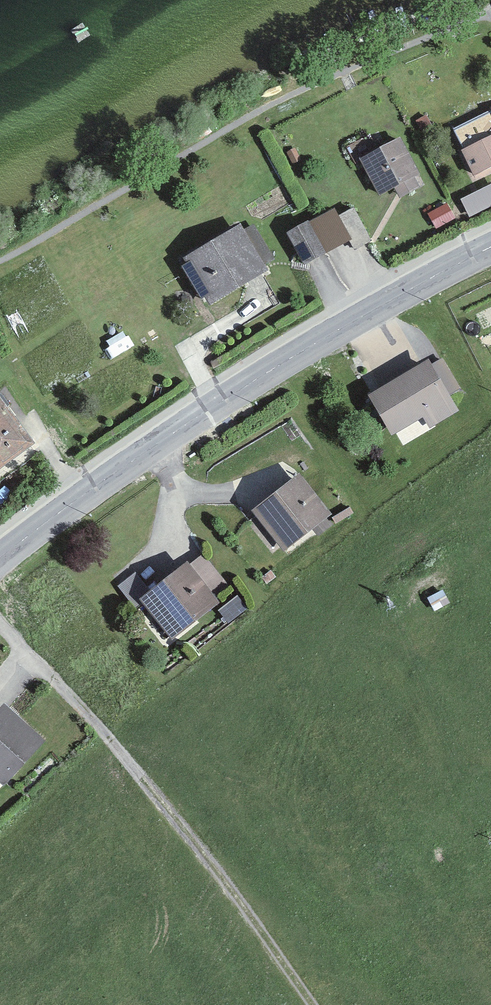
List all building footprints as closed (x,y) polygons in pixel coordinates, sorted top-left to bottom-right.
[(453,127),(475,173),(490,166),(490,110),(453,127)] [(420,177),(403,142),(361,162),(378,197),(420,177)] [(490,207),(490,184),(458,202),(467,219),(490,207)] [(304,268),(349,242),(354,251),(372,241),(353,208),(338,217),(333,209),(286,236),(304,268)] [(266,270),(242,230),(184,266),(208,305),(266,270)] [(458,412),(429,362),(368,397),(391,436),(424,417),(431,428),(458,412)] [(32,443),(0,400),(0,468),(32,443)] [(285,548),(330,512),(298,473),(254,510),(285,548)] [(221,586),(229,577),(203,552),(195,561),(221,586)] [(218,602),(190,564),(144,598),(171,636),(218,602)] [(434,613),(452,602),(442,586),(424,596),(434,613)] [(7,702),(0,709),(0,787),(46,739),(7,702)]
